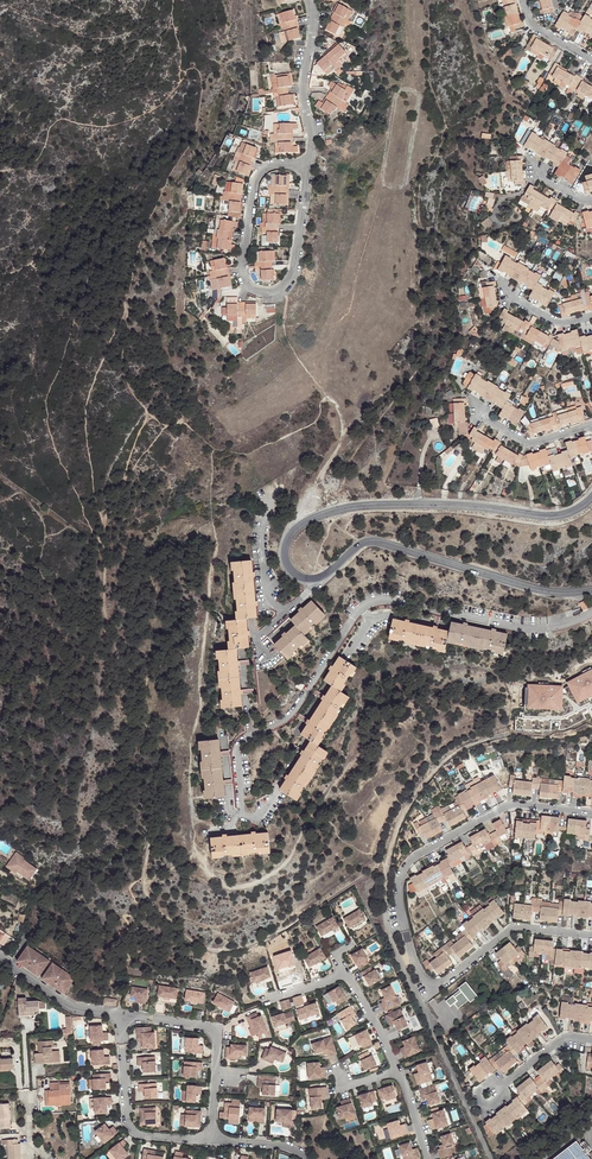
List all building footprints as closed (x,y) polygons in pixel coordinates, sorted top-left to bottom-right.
[(503,3),(506,2),(507,6),(504,7),(507,18),(510,26),(511,30),(508,31),(509,34),(516,32),(516,29),(524,27),(523,23),(520,23),(514,4),(517,3),(516,0),(502,0),(503,3)] [(542,10),(539,11),(541,15),(553,12),(550,0),(539,0),(542,10)] [(338,5),(325,30),(334,35),(339,26),(341,27),(345,19),(343,19),(348,9),(338,5)] [(299,38),(298,33),(296,28),(295,28),(293,20),(294,19),(293,14),(292,10),(277,14),(280,24),(277,24),(282,42),(299,38)] [(591,38),(591,20),(589,19),(590,18),(584,15),(581,21),(575,18),(574,19),(568,16),(569,14),(563,11),(555,26),(560,29),(561,28),(568,32),(566,33),(572,36),(576,30),(581,33),(583,31),(589,35),(588,36),(591,38)] [(296,28),(298,33),(301,32),(296,13),(293,14),(294,19),(293,20),(295,28),(296,28)] [(534,33),(528,43),(532,45),(530,48),(539,53),(548,58),(552,60),(558,48),(554,46),(553,48),(536,38),(538,36),(534,33)] [(538,55),(539,53),(530,48),(532,45),(528,43),(526,48),(538,55)] [(338,45),(330,51),(323,57),(316,64),(323,72),(330,65),(332,66),(339,61),(337,60),(345,53),(338,45)] [(511,48),(501,57),(504,61),(514,52),(511,48)] [(546,62),(548,58),(539,53),(538,55),(536,57),(546,62)] [(559,65),(556,63),(549,74),(555,78),(560,81),(558,84),(567,90),(566,92),(569,94),(571,91),(573,88),(591,99),(591,86),(583,81),(584,79),(576,74),(575,76),(566,72),(558,67),(559,65)] [(290,73),(276,74),(276,78),(287,76),(288,85),(292,85),(290,73)] [(276,78),(276,74),(272,75),(277,106),(291,104),(290,94),(288,94),(287,87),(289,86),(288,85),(287,76),(276,78)] [(546,79),(541,77),(538,83),(539,83),(537,87),(541,89),(546,79)] [(551,82),(546,79),(541,89),(546,92),(551,82)] [(327,86),(330,88),(328,92),(329,92),(330,93),(333,95),(328,102),(325,101),(324,100),(323,99),(320,103),(318,101),(314,106),(329,115),(328,117),(333,120),(339,110),(343,112),(347,105),(345,103),(353,90),(343,84),(343,86),(341,88),(337,86),(330,82),(327,86)] [(573,88),(571,91),(578,94),(577,96),(583,100),(584,99),(591,104),(591,103),(591,99),(573,88)] [(325,101),(328,102),(333,95),(330,93),(329,92),(324,100),(325,101)] [(296,123),(275,124),(275,130),(277,130),(277,134),(275,135),(275,143),(277,143),(277,147),(275,147),(276,153),(297,152),(297,147),(292,147),(290,147),(290,143),(287,142),(286,134),(290,134),(290,130),(292,130),(296,129),(296,123)] [(528,141),(525,147),(530,150),(531,149),(537,152),(537,154),(548,160),(548,159),(555,163),(554,165),(560,167),(555,175),(561,178),(562,177),(569,180),(568,182),(573,185),(581,171),(576,167),(576,168),(569,165),(572,159),(567,156),(568,153),(563,150),(562,151),(555,147),(556,146),(545,139),(544,141),(538,137),(538,136),(529,130),(524,139),(528,141)] [(256,148),(245,144),(242,152),(237,151),(234,160),(236,161),(235,164),(237,165),(235,171),(246,175),(256,148)] [(510,172),(511,181),(514,181),(514,185),(525,185),(525,180),(522,180),(521,161),(523,161),(523,156),(509,157),(510,172)] [(269,204),(285,205),(287,175),(270,174),(269,204)] [(581,179),(581,180),(578,181),(580,187),(583,187),(585,195),(590,195),(589,192),(591,191),(591,176),(581,179)] [(242,184),(230,183),(230,192),(225,191),(224,196),(221,196),(220,200),(223,200),(223,204),(228,205),(227,216),(241,218),(241,212),(239,212),(240,202),(238,202),(239,194),(241,194),(242,188),(242,184)] [(574,213),(557,204),(558,202),(551,197),(549,199),(533,190),(534,187),(530,185),(520,202),(537,212),(540,207),(544,208),(546,206),(553,210),(550,217),(566,226),(568,223),(569,223),(570,221),(574,223),(579,214),(575,212),(574,213)] [(485,191),(485,196),(488,197),(487,205),(494,206),(496,193),(485,191)] [(476,212),(482,196),(471,192),(465,208),(476,212)] [(589,212),(589,211),(583,213),(588,229),(591,228),(591,212),(589,212)] [(267,242),(277,242),(277,232),(276,232),(276,224),(278,223),(277,214),(276,214),(266,213),(262,213),(262,223),(259,223),(259,227),(264,227),(264,232),(266,232),(266,236),(261,236),(260,245),(267,245),(267,242)] [(481,223),(486,229),(493,223),(488,217),(481,223)] [(213,242),(212,248),(233,250),(234,245),(228,244),(228,240),(226,239),(228,231),(229,231),(230,227),(237,227),(237,222),(216,220),(215,225),(217,225),(214,242),(213,242)] [(503,246),(501,250),(515,258),(518,254),(503,246)] [(269,262),(270,261),(270,251),(258,251),(259,261),(257,262),(258,266),(258,270),(260,270),(260,280),(271,279),(271,269),(269,269),(269,262)] [(492,269),(497,270),(502,273),(503,272),(510,275),(509,277),(520,283),(520,282),(527,285),(527,287),(532,290),(528,297),(534,300),(534,299),(541,303),(541,304),(546,307),(555,293),(549,289),(548,290),(542,287),(542,286),(537,282),(541,275),(535,272),(534,273),(528,269),(528,268),(517,262),(517,263),(510,259),(505,255),(500,264),(496,261),(492,269)] [(207,272),(210,285),(217,283),(218,288),(218,293),(218,297),(221,297),(221,292),(230,290),(227,276),(225,277),(224,269),(225,267),(223,258),(208,261),(210,271),(207,272)] [(495,285),(495,281),(481,284),(482,287),(478,288),(481,307),(483,307),(484,314),(490,313),(489,311),(499,309),(499,304),(497,305),(493,286),(495,285)] [(589,296),(590,299),(586,300),(583,291),(570,295),(570,297),(565,298),(566,303),(562,304),(562,305),(558,306),(561,317),(565,316),(565,314),(584,309),(584,311),(591,309),(591,307),(591,295),(589,296)] [(256,317),(255,304),(240,304),(241,300),(241,297),(227,297),(226,321),(236,321),(236,320),(240,320),(240,317),(256,317)] [(519,339),(519,338),(532,345),(533,344),(535,341),(543,346),(546,347),(553,336),(549,334),(548,336),(531,326),(532,324),(525,320),(523,322),(507,312),(509,310),(505,308),(502,312),(498,310),(496,314),(503,319),(501,322),(504,324),(502,330),(519,339)] [(468,332),(472,336),(476,331),(472,327),(468,332)] [(585,336),(584,335),(578,337),(577,329),(570,331),(571,332),(563,334),(563,333),(557,334),(563,358),(573,355),(573,354),(577,352),(577,354),(589,351),(588,350),(591,349),(591,335),(585,336)] [(454,348),(452,355),(455,355),(459,357),(461,350),(454,348)] [(468,386),(467,388),(472,391),(473,390),(480,394),(479,395),(489,401),(491,400),(497,404),(497,405),(502,408),(498,415),(503,418),(504,417),(511,421),(510,423),(515,426),(524,411),(519,408),(518,409),(511,405),(512,404),(506,401),(511,394),(505,391),(504,392),(498,388),(498,386),(487,380),(486,381),(480,378),(481,376),(475,373),(474,375),(469,372),(463,381),(469,384),(468,386)] [(454,426),(455,426),(460,425),(465,425),(467,424),(467,421),(464,421),(464,411),(463,402),(465,402),(465,397),(453,398),(453,405),(453,413),(450,413),(450,422),(454,422),(454,426)] [(576,409),(566,412),(565,409),(552,412),(554,419),(550,420),(549,417),(530,423),(523,425),(526,433),(528,432),(529,437),(534,436),(533,433),(552,428),(552,430),(561,427),(560,425),(579,419),(579,421),(583,420),(581,412),(583,412),(582,407),(576,409)] [(517,464),(522,455),(519,453),(517,455),(500,445),(502,443),(494,438),(493,440),(476,430),(477,429),(473,426),(466,437),(474,441),(470,448),(480,453),(484,448),(488,450),(489,448),(492,449),(491,452),(499,456),(495,462),(500,464),(508,468),(511,463),(517,467),(517,464)] [(522,455),(517,464),(517,467),(528,464),(531,468),(536,468),(536,466),(543,464),(544,466),(550,464),(552,472),(558,470),(558,468),(566,466),(566,467),(572,465),(569,458),(575,456),(575,455),(583,452),(583,454),(589,452),(588,449),(591,448),(591,442),(591,439),(586,441),(584,436),(578,438),(578,439),(571,441),(571,440),(565,442),(567,449),(561,451),(561,453),(553,455),(553,454),(552,454),(551,448),(545,449),(545,448),(539,449),(539,451),(532,453),(531,452),(525,454),(522,455)] [(479,482),(475,480),(470,488),(474,491),(479,482)] [(228,621),(230,649),(218,650),(223,708),(241,706),(236,649),(247,648),(245,619),(256,618),(251,560),(233,562),(239,619),(228,621)] [(296,624),(273,644),(286,658),(308,638),(303,632),(325,613),(312,599),(290,618),(296,624)] [(389,638),(445,651),(447,642),(504,655),(508,638),(452,625),(449,634),(393,621),(389,638)] [(310,742),(279,791),(293,801),(324,752),(315,746),(346,697),(337,692),(353,667),(339,658),(323,682),(331,688),(300,736),(310,742)] [(568,684),(576,699),(585,695),(586,697),(591,694),(591,669),(583,673),(576,677),(577,679),(568,684)] [(534,687),(525,686),(524,703),(543,704),(552,704),(552,705),(561,705),(562,688),(553,687),(553,685),(548,684),(538,684),(534,684),(534,687)] [(585,717),(581,709),(560,719),(558,719),(558,726),(562,727),(569,724),(585,717)] [(550,728),(550,719),(514,717),(514,726),(550,728)] [(200,741),(206,798),(223,797),(218,739),(200,741)] [(471,759),(465,762),(469,768),(474,765),(471,759)] [(433,814),(425,818),(427,822),(420,826),(419,827),(417,823),(413,824),(419,835),(423,833),(426,839),(442,830),(438,824),(446,820),(449,826),(466,818),(462,811),(471,806),(471,805),(478,802),(483,800),(489,797),(488,795),(492,793),(495,792),(496,793),(502,790),(493,775),(487,778),(488,780),(482,783),(479,777),(473,780),(474,781),(465,785),(467,789),(468,791),(464,793),(463,791),(458,794),(459,796),(455,798),(457,801),(459,805),(454,808),(450,810),(443,814),(441,811),(439,807),(431,810),(433,814)] [(590,780),(590,778),(578,777),(578,779),(570,777),(570,776),(564,775),(563,781),(559,780),(559,781),(558,785),(540,783),(541,779),(541,778),(532,778),(532,782),(514,780),(515,775),(509,775),(508,786),(513,787),(512,793),(530,796),(531,789),(539,789),(539,797),(557,799),(558,791),(568,793),(568,792),(573,792),(576,792),(576,794),(588,795),(588,794),(591,794),(591,780),(590,780)] [(489,797),(483,800),(484,803),(494,798),(492,793),(488,795),(489,797)] [(448,806),(441,811),(443,814),(450,810),(448,806)] [(530,824),(525,823),(522,823),(522,821),(516,821),(514,837),(520,838),(521,837),(528,838),(528,839),(534,840),(535,835),(539,835),(540,830),(544,831),(543,836),(552,837),(553,832),(558,833),(557,837),(566,838),(566,834),(571,834),(570,839),(579,840),(580,835),(584,836),(583,840),(588,841),(590,829),(585,829),(586,820),(568,819),(567,827),(559,826),(560,817),(541,815),(541,819),(540,824),(530,822),(530,824)] [(416,890),(417,893),(423,890),(423,889),(429,885),(430,887),(441,881),(440,879),(444,877),(448,884),(456,880),(450,869),(478,854),(476,850),(484,845),(486,849),(502,841),(499,837),(508,833),(500,819),(492,824),(496,831),(489,835),(485,829),(469,838),(472,844),(465,848),(461,842),(445,850),(449,857),(439,862),(440,863),(433,867),(433,865),(422,871),(423,873),(415,876),(415,875),(409,878),(412,883),(409,885),(410,894),(416,890)] [(209,840),(211,857),(269,852),(267,834),(209,840)] [(17,875),(19,873),(13,869),(21,858),(27,863),(28,861),(18,854),(8,867),(17,875)] [(21,858),(13,869),(19,873),(30,882),(38,871),(27,863),(21,858)] [(510,898),(508,910),(513,910),(512,918),(530,921),(531,912),(540,913),(539,920),(557,922),(558,915),(568,916),(569,915),(576,916),(576,917),(588,919),(589,917),(591,918),(591,903),(590,903),(590,902),(578,900),(578,902),(570,901),(570,900),(564,899),(564,901),(559,901),(559,905),(551,904),(551,903),(533,901),(532,905),(514,903),(514,898),(510,898)] [(426,960),(422,963),(430,971),(433,969),(438,974),(452,963),(448,957),(454,952),(459,958),(473,947),(469,941),(477,935),(476,933),(482,928),(483,929),(493,922),(492,921),(498,916),(499,917),(504,913),(493,900),(489,904),(489,905),(484,910),(482,909),(473,917),(467,922),(466,921),(462,925),(465,929),(455,938),(458,941),(450,947),(447,943),(434,954),(436,958),(429,963),(426,960)] [(360,909),(344,918),(349,927),(355,924),(355,925),(360,922),(360,921),(366,918),(360,909)] [(333,917),(316,926),(322,936),(332,930),(333,931),(338,927),(333,917)] [(4,934),(5,934),(0,941),(0,944),(4,946),(10,936),(5,932),(4,934)] [(352,939),(357,947),(364,942),(360,934),(352,939)] [(552,948),(552,941),(534,939),(533,946),(529,946),(528,957),(533,957),(533,953),(551,955),(550,959),(555,960),(554,965),(560,966),(560,964),(568,966),(568,967),(580,968),(580,967),(588,968),(588,969),(591,970),(591,952),(590,952),(590,954),(582,953),(582,951),(570,950),(570,952),(562,950),(562,949),(552,948)] [(326,945),(330,952),(338,947),(333,940),(326,945)] [(495,953),(500,960),(497,963),(503,971),(515,963),(525,955),(518,946),(514,948),(509,942),(495,953)] [(42,957),(28,947),(18,962),(40,977),(51,961),(43,956),(42,957)] [(319,948),(303,957),(309,966),(314,963),(315,964),(319,961),(319,960),(324,957),(319,948)] [(358,964),(357,964),(359,969),(368,963),(366,959),(368,958),(362,949),(352,956),(355,961),(356,960),(358,964)] [(294,954),(276,960),(279,970),(286,968),(285,968),(297,964),(294,954)] [(550,965),(554,965),(555,960),(550,959),(551,955),(546,954),(546,960),(550,961),(550,965)] [(54,963),(43,979),(65,994),(75,979),(60,969),(61,968),(54,963)] [(520,971),(515,963),(503,971),(509,979),(520,971)] [(268,967),(250,972),(253,982),(259,980),(260,981),(265,980),(265,979),(271,977),(268,967)] [(370,967),(361,972),(364,976),(365,976),(367,979),(366,980),(369,985),(380,978),(374,970),(373,971),(370,967)] [(309,971),(312,979),(320,977),(317,968),(309,971)] [(294,985),(298,984),(302,983),(299,974),(295,976),(291,977),(294,985)] [(477,996),(465,981),(457,988),(461,991),(454,997),(452,995),(445,1001),(449,1005),(452,1002),(457,1008),(468,1000),(470,1002),(477,996)] [(273,983),(264,985),(267,994),(275,991),(273,983)] [(177,988),(159,985),(157,995),(164,996),(169,997),(176,998),(177,988)] [(338,985),(328,992),(334,1001),(335,1000),(338,1004),(347,999),(344,995),(343,995),(340,992),(342,991),(338,985)] [(147,988),(132,986),(132,989),(130,996),(136,997),(141,997),(140,1002),(145,1003),(147,988)] [(380,1003),(384,1012),(400,1004),(395,994),(394,994),(390,986),(381,990),(384,998),(386,1001),(381,1003),(380,1003)] [(204,992),(186,989),(185,1000),(191,1001),(196,1001),(203,1002),(204,992)] [(218,993),(213,1002),(220,1006),(224,1007),(230,1010),(234,1001),(218,993)] [(301,995),(293,998),(295,1006),(304,1004),(301,995)] [(591,1004),(591,1007),(587,1006),(588,1005),(575,1003),(575,1005),(571,1005),(572,997),(562,996),(559,1019),(566,1019),(566,1018),(573,1018),(573,1020),(579,1021),(586,1022),(586,1020),(589,1021),(591,1021),(591,1004)] [(18,1005),(19,1012),(28,1012),(29,1015),(35,1014),(35,1011),(34,1008),(39,1008),(45,1008),(45,1002),(38,1000),(26,1001),(26,998),(18,998),(18,1000),(18,1005)] [(288,999),(280,1002),(283,1010),(291,1008),(288,999)] [(155,1003),(154,1012),(163,1013),(164,1005),(155,1003)] [(297,1010),(299,1020),(308,1017),(319,1013),(316,1003),(305,1007),(305,1008),(297,1010)] [(350,1005),(337,1013),(347,1029),(356,1023),(352,1017),(350,1014),(354,1011),(350,1005)] [(193,1009),(192,1018),(201,1020),(202,1011),(193,1009)] [(385,1016),(389,1023),(393,1021),(395,1024),(398,1030),(408,1026),(400,1009),(385,1016)] [(211,1012),(210,1021),(219,1022),(220,1014),(211,1012)] [(257,1012),(246,1016),(249,1026),(254,1024),(255,1026),(257,1034),(266,1031),(261,1016),(258,1017),(257,1012)] [(283,1013),(272,1017),(275,1026),(286,1023),(286,1024),(295,1021),(292,1012),(284,1014),(283,1013)] [(513,1055),(516,1053),(522,1049),(521,1048),(523,1046),(527,1043),(528,1044),(532,1041),(537,1037),(536,1035),(543,1031),(548,1028),(538,1015),(533,1019),(534,1019),(527,1024),(527,1023),(517,1031),(518,1032),(512,1037),(511,1036),(506,1040),(509,1044),(506,1046),(509,1050),(502,1056),(495,1061),(491,1058),(489,1060),(485,1057),(480,1060),(481,1061),(475,1066),(474,1065),(469,1069),(480,1082),(485,1078),(484,1078),(490,1073),(491,1073),(499,1067),(503,1072),(518,1061),(513,1055)] [(62,1030),(62,1034),(65,1034),(72,1034),(72,1029),(71,1017),(66,1018),(66,1029),(62,1030)] [(102,1032),(101,1025),(91,1026),(91,1030),(89,1030),(90,1041),(107,1040),(107,1035),(102,1035),(102,1032)] [(366,1030),(355,1035),(359,1045),(361,1044),(363,1048),(373,1044),(371,1039),(369,1040),(368,1036),(369,1036),(366,1030)] [(142,1041),(142,1048),(152,1047),(152,1043),(154,1042),(154,1032),(148,1032),(137,1033),(137,1038),(142,1038),(142,1041)] [(359,1045),(355,1035),(348,1038),(353,1048),(359,1045)] [(198,1037),(181,1036),(181,1047),(185,1047),(185,1052),(202,1053),(203,1048),(197,1048),(198,1045),(198,1037)] [(333,1042),(331,1037),(323,1040),(323,1041),(312,1044),(315,1054),(323,1051),(326,1051),(327,1055),(328,1057),(337,1054),(333,1042)] [(406,1048),(401,1050),(405,1058),(420,1051),(416,1041),(414,1042),(412,1037),(403,1042),(405,1046),(406,1048)] [(53,1048),(53,1045),(53,1041),(38,1042),(39,1053),(34,1053),(35,1064),(45,1064),(44,1059),(48,1059),(48,1063),(60,1062),(59,1051),(52,1052),(51,1048),(53,1048)] [(226,1046),(225,1058),(235,1059),(235,1054),(238,1054),(246,1055),(247,1045),(231,1044),(231,1047),(226,1046)] [(270,1049),(266,1047),(261,1058),(271,1062),(272,1057),(275,1058),(282,1061),(286,1052),(271,1046),(270,1049)] [(499,1052),(502,1056),(509,1050),(506,1046),(499,1052)] [(522,1049),(516,1053),(518,1057),(526,1051),(523,1046),(521,1048),(522,1049)] [(103,1049),(91,1050),(92,1060),(92,1065),(109,1064),(109,1059),(104,1059),(104,1056),(103,1049)] [(368,1052),(359,1056),(361,1060),(362,1060),(364,1063),(362,1064),(365,1069),(376,1064),(372,1055),(370,1056),(368,1052)] [(495,1061),(502,1056),(499,1052),(491,1058),(495,1061)] [(154,1056),(137,1057),(137,1061),(142,1061),(143,1064),(143,1072),(155,1071),(154,1056)] [(9,1069),(12,1069),(12,1059),(0,1060),(0,1059),(0,1072),(1,1072),(1,1069),(9,1069)] [(486,1123),(483,1126),(489,1138),(495,1133),(496,1135),(500,1131),(499,1130),(506,1125),(507,1125),(516,1118),(515,1117),(522,1112),(523,1113),(528,1109),(525,1105),(529,1102),(528,1101),(525,1098),(529,1095),(534,1090),(539,1087),(542,1091),(546,1088),(553,1082),(550,1078),(560,1070),(563,1074),(563,1073),(566,1071),(559,1062),(555,1065),(551,1060),(537,1071),(540,1075),(541,1076),(535,1081),(533,1080),(531,1076),(516,1088),(520,1093),(512,1100),(513,1101),(507,1106),(506,1104),(495,1113),(496,1114),(490,1119),(489,1118),(485,1122),(486,1123)] [(202,1062),(184,1061),(183,1076),(195,1077),(196,1070),(196,1066),(201,1067),(202,1062)] [(308,1068),(309,1078),(326,1077),(325,1069),(320,1069),(320,1067),(320,1062),(310,1063),(310,1068),(308,1068)] [(415,1077),(417,1085),(432,1080),(427,1062),(417,1065),(419,1072),(419,1075),(415,1077)] [(110,1073),(92,1074),(93,1089),(106,1088),(105,1081),(105,1078),(110,1077),(110,1073)] [(262,1087),(262,1094),(274,1095),(275,1075),(262,1075),(262,1079),(257,1079),(257,1083),(263,1084),(262,1087)] [(49,1090),(48,1091),(48,1103),(59,1102),(59,1105),(70,1104),(69,1088),(59,1088),(58,1085),(58,1083),(49,1083),(49,1090)] [(156,1083),(138,1084),(139,1088),(144,1088),(144,1091),(145,1098),(157,1098),(156,1083)] [(419,1089),(421,1096),(426,1095),(427,1098),(429,1105),(439,1102),(434,1084),(419,1089)] [(187,1090),(186,1101),(195,1101),(196,1093),(196,1090),(201,1091),(201,1086),(187,1085),(187,1090)] [(383,1088),(378,1090),(381,1100),(386,1099),(386,1101),(397,1097),(393,1085),(387,1087),(387,1089),(383,1090),(383,1088)] [(328,1096),(327,1086),(310,1088),(311,1097),(312,1109),(323,1108),(322,1099),(321,1096),(328,1096)] [(48,1103),(48,1091),(44,1091),(46,1106),(56,1105),(55,1108),(70,1107),(70,1104),(59,1105),(59,1102),(48,1103)] [(365,1094),(359,1095),(362,1107),(373,1104),(372,1102),(377,1101),(374,1091),(369,1092),(370,1094),(366,1095),(365,1094)] [(111,1097),(94,1098),(94,1108),(97,1108),(97,1113),(107,1112),(107,1105),(106,1102),(111,1102),(111,1097)] [(350,1098),(343,1101),(344,1105),(342,1106),(337,1107),(340,1117),(345,1115),(345,1117),(355,1114),(350,1098)] [(10,1128),(8,1103),(0,1104),(0,1129),(10,1128)] [(223,1112),(222,1117),(227,1118),(238,1119),(239,1103),(230,1103),(230,1107),(223,1106),(223,1112)] [(147,1112),(140,1112),(141,1123),(156,1123),(155,1107),(147,1108),(147,1112)] [(264,1108),(248,1107),(247,1121),(255,1122),(256,1116),(259,1117),(259,1122),(263,1122),(264,1108)] [(281,1111),(276,1111),(276,1121),(283,1121),(286,1121),(285,1126),(290,1127),(292,1110),(281,1109),(281,1111)] [(194,1110),(185,1110),(185,1114),(184,1125),(200,1126),(200,1115),(194,1115),(194,1110)] [(429,1122),(431,1130),(448,1125),(444,1114),(442,1115),(441,1110),(431,1113),(433,1118),(434,1120),(429,1122)] [(387,1128),(391,1138),(407,1133),(404,1125),(400,1126),(399,1124),(398,1119),(388,1122),(389,1127),(387,1128)] [(104,1123),(96,1129),(99,1133),(97,1134),(104,1143),(117,1132),(114,1128),(110,1131),(108,1129),(104,1123)] [(438,1149),(440,1158),(457,1153),(454,1142),(453,1142),(450,1133),(440,1136),(443,1144),(444,1147),(439,1149),(438,1149)] [(109,1150),(116,1158),(118,1157),(119,1158),(122,1158),(128,1154),(124,1148),(122,1146),(126,1143),(123,1139),(109,1150)] [(20,1145),(17,1145),(17,1140),(3,1141),(3,1145),(7,1145),(8,1158),(21,1158),(20,1145)] [(576,1141),(553,1158),(590,1158),(586,1153),(591,1149),(585,1141),(584,1140),(582,1140),(581,1141),(581,1142),(581,1144),(584,1148),(583,1149),(576,1141)] [(412,1148),(410,1141),(399,1145),(404,1158),(415,1158),(420,1158),(417,1150),(413,1151),(412,1148)] [(163,1156),(155,1155),(152,1155),(153,1150),(143,1148),(142,1158),(163,1158),(163,1156)] [(175,1151),(173,1158),(189,1158),(182,1157),(179,1157),(180,1152),(175,1151)]
